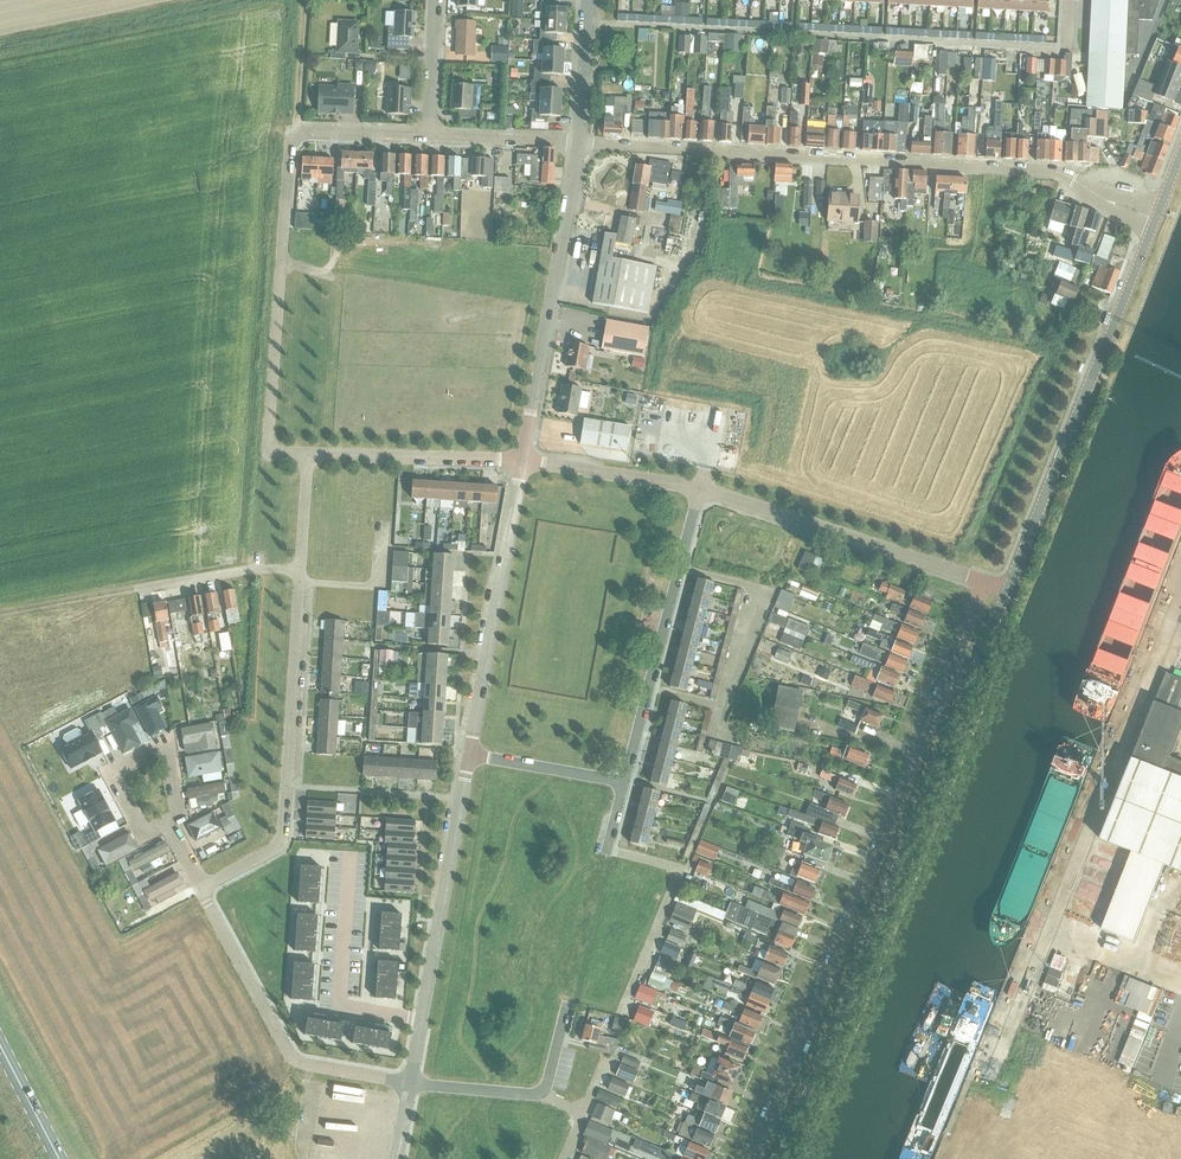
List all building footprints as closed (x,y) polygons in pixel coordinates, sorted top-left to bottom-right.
[(541,20),(546,20),(565,21),(566,8),(558,8),(559,1),(558,1),(546,0),(542,0),(541,13),(541,20)] [(902,5),(909,5),(909,11),(916,11),(916,6),(917,0),(903,0),(902,5)] [(930,6),(937,7),(937,12),(944,13),(944,7),(944,0),(931,0),(930,6)] [(958,8),(965,8),(965,14),(972,15),(972,9),(973,9),(973,0),(959,0),(958,8)] [(992,9),(993,0),(978,0),(977,8),(992,9)] [(1006,10),(1007,0),(993,0),(992,9),(1006,10)] [(1020,11),(1021,0),(1007,0),(1006,10),(1020,11)] [(1034,11),(1035,0),(1021,0),(1020,11),(1034,11)] [(1034,11),(1048,12),(1049,0),(1035,0),(1034,11)] [(1090,52),(1126,54),(1127,19),(1139,20),(1153,21),(1160,0),(1092,0),(1090,52)] [(664,1),(663,13),(689,14),(690,2),(664,1)] [(415,13),(395,12),(395,27),(389,27),(388,49),(409,50),(410,38),(414,38),(415,13)] [(763,29),(777,30),(778,22),(778,13),(770,12),(769,22),(764,21),(763,29)] [(707,26),(721,27),(722,19),(707,18),(707,26)] [(511,36),(518,37),(519,20),(512,19),(511,36)] [(721,27),(735,27),(736,20),(722,19),(721,27)] [(1126,54),(1138,55),(1139,20),(1127,19),(1126,54)] [(541,20),(540,40),(553,41),(556,41),(557,34),(565,34),(565,21),(546,20),(541,20)] [(735,27),(749,28),(750,20),(736,20),(735,27)] [(749,28),(763,29),(764,21),(750,20),(749,28)] [(331,59),(346,60),(346,53),(357,53),(358,22),(339,21),(337,52),(331,51),(331,59)] [(458,21),(457,47),(458,48),(457,55),(474,56),(475,22),(458,21)] [(778,22),(777,30),(792,30),(793,23),(778,22)] [(796,30),(810,31),(811,24),(797,23),(796,30)] [(810,31),(825,32),(825,24),(811,24),(810,31)] [(825,32),(839,33),(839,25),(825,24),(825,32)] [(839,33),(853,34),(853,26),(839,25),(839,33)] [(654,41),(655,27),(641,26),(640,40),(654,41)] [(853,34),(867,34),(867,26),(853,26),(853,34)] [(867,26),(867,34),(882,35),(882,27),(867,26)] [(886,35),(901,36),(901,28),(886,28),(886,35)] [(901,36),(915,37),(915,29),(901,28),(901,36)] [(915,37),(929,37),(929,30),(915,29),(915,37)] [(929,37),(942,38),(942,31),(929,30),(929,37)] [(743,32),(735,31),(735,49),(743,49),(743,32)] [(942,38),(957,39),(957,31),(942,31),(942,38)] [(957,31),(957,39),(971,40),(972,32),(957,31)] [(678,53),(690,53),(691,36),(679,35),(678,53)] [(695,36),(694,54),(706,54),(707,37),(695,36)] [(816,63),(826,63),(826,51),(836,52),(837,38),(817,37),(816,63)] [(534,40),(533,53),(543,54),(542,61),(563,62),(564,49),(552,48),(553,41),(540,40),(534,40)] [(798,40),(798,45),(805,45),(805,51),(811,51),(811,45),(812,45),(812,40),(798,40)] [(930,57),(931,43),(918,42),(917,56),(930,57)] [(506,62),(507,47),(492,47),(491,62),(506,62)] [(1162,75),(1180,83),(1180,81),(1180,49),(1178,48),(1172,63),(1167,61),(1162,75)] [(913,63),(913,49),(899,49),(899,63),(913,63)] [(940,50),(939,76),(947,77),(947,67),(949,53),(948,53),(948,51),(940,50)] [(1087,107),(1123,109),(1126,54),(1090,52),(1087,107)] [(965,66),(974,67),(974,53),(966,53),(965,66)] [(1056,60),(1055,76),(1070,77),(1072,53),(1065,53),(1061,61),(1056,60)] [(974,79),(982,80),(984,59),(976,58),(974,79)] [(1036,75),(1037,59),(1027,58),(1026,74),(1036,75)] [(984,59),(982,80),(993,81),(994,60),(984,59)] [(1045,75),(1055,76),(1056,60),(1046,60),(1045,75)] [(382,61),(368,62),(369,72),(382,71),(382,61)] [(534,68),(534,81),(550,82),(551,75),(563,75),(563,62),(542,61),(542,68),(534,68)] [(412,79),(415,65),(404,63),(401,77),(412,79)] [(1162,75),(1157,87),(1139,79),(1132,95),(1151,102),(1154,95),(1180,105),(1180,87),(1179,86),(1180,83),(1162,75)] [(863,79),(863,87),(863,90),(864,90),(863,104),(872,104),(873,90),(871,90),(872,81),(869,81),(869,78),(863,78),(863,79)] [(862,86),(863,87),(863,79),(850,79),(850,87),(862,87),(862,86)] [(531,81),(531,94),(541,94),(540,102),(561,103),(562,90),(550,89),(550,82),(534,81),(531,81)] [(645,83),(645,94),(655,94),(655,83),(645,83)] [(875,83),(874,98),(882,98),(883,83),(875,83)] [(481,86),(473,85),(453,84),(452,100),(451,109),(460,110),(460,118),(476,119),(477,110),(471,110),(472,95),(480,95),(481,86)] [(734,98),(743,99),(744,85),(735,84),(734,98)] [(801,106),(808,106),(810,85),(802,85),(801,106)] [(341,112),(353,113),(354,87),(337,86),(337,89),(319,88),(318,111),(331,112),(331,111),(341,111),(341,112)] [(704,86),(703,90),(700,141),(713,142),(714,122),(708,122),(710,102),(711,87),(704,86)] [(388,114),(408,115),(409,100),(411,100),(412,88),(389,87),(388,114)] [(731,89),(721,88),(720,112),(721,112),(719,142),(731,143),(732,126),(726,125),(727,113),(729,113),(731,89)] [(782,103),(789,104),(790,90),(783,89),(782,103)] [(684,124),(684,128),(683,140),(695,141),(696,123),(693,122),(695,91),(686,90),(685,107),(685,117),(684,124)] [(909,108),(908,122),(917,123),(918,96),(911,96),(910,108),(909,108)] [(932,155),(942,155),(945,114),(945,105),(944,105),(944,101),(943,98),(941,96),(938,96),(935,97),(934,100),(934,104),(939,105),(939,116),(940,116),(939,122),(935,122),(932,155)] [(968,117),(965,157),(975,158),(975,157),(976,136),(974,136),(975,126),(976,108),(974,108),(974,97),(969,97),(969,109),(968,117)] [(638,107),(648,107),(648,98),(638,98),(638,107)] [(995,100),(995,114),(994,129),(989,128),(987,132),(986,141),(985,158),(1000,159),(1003,101),(995,100)] [(532,110),(531,123),(548,124),(548,116),(560,117),(561,103),(540,102),(540,110),(532,110)] [(614,105),(614,109),(614,118),(604,117),(603,136),(622,137),(623,125),(622,125),(623,106),(614,105)] [(681,128),(684,128),(684,124),(685,117),(685,107),(674,106),(673,108),(671,108),(670,114),(670,122),(669,140),(681,140),(681,128)] [(843,115),(843,123),(841,149),(855,150),(856,133),(849,133),(849,119),(857,120),(857,108),(847,107),(847,106),(844,106),(843,115)] [(767,145),(779,146),(780,129),(775,129),(776,108),(767,107),(766,121),(768,121),(767,145)] [(898,122),(908,122),(909,108),(899,107),(898,122)] [(1079,134),(1077,162),(1089,163),(1089,162),(1097,163),(1098,148),(1090,148),(1090,145),(1086,144),(1087,138),(1108,140),(1110,113),(1109,112),(1109,109),(1087,107),(1087,111),(1071,110),(1070,120),(1072,121),(1079,121),(1078,134),(1079,134)] [(742,108),(740,141),(747,141),(747,144),(764,145),(765,128),(755,127),(755,121),(750,120),(751,109),(742,108)] [(828,108),(827,130),(826,148),(838,149),(839,131),(835,131),(836,117),(836,109),(828,108)] [(490,109),(489,117),(500,118),(501,109),(490,109)] [(1144,124),(1145,124),(1147,120),(1149,114),(1147,114),(1148,111),(1129,109),(1129,122),(1135,123),(1144,124)] [(788,146),(800,147),(801,129),(797,129),(798,112),(790,112),(788,146)] [(1147,124),(1142,135),(1149,138),(1149,137),(1148,137),(1151,129),(1157,131),(1154,138),(1169,144),(1179,118),(1164,112),(1162,119),(1151,114),(1150,115),(1149,114),(1147,120),(1145,124),(1147,124)] [(649,113),(648,138),(669,140),(670,122),(670,114),(649,113)] [(911,153),(930,154),(932,117),(925,117),(923,141),(912,141),(911,153)] [(945,117),(942,155),(951,156),(953,134),(950,128),(951,117),(945,117)] [(965,157),(968,117),(962,117),(962,123),(956,123),(955,135),(958,135),(956,156),(955,156),(965,157)] [(1065,161),(1077,162),(1079,134),(1078,134),(1079,121),(1072,121),(1070,120),(1069,134),(1073,134),(1072,143),(1066,143),(1065,161)] [(632,134),(645,135),(646,122),(633,121),(632,134)] [(869,151),(882,152),(884,123),(884,122),(863,121),(861,150),(869,151)] [(905,153),(907,125),(884,123),(882,152),(905,153)] [(1018,133),(1016,159),(1028,160),(1030,133),(1023,132),(1023,124),(1019,123),(1018,133)] [(1051,134),(1049,161),(1061,161),(1062,142),(1057,142),(1058,127),(1051,126),(1051,134)] [(826,148),(827,130),(807,128),(806,147),(823,148),(826,148)] [(1016,159),(1018,133),(1006,132),(1004,158),(1016,159)] [(1037,160),(1049,161),(1051,134),(1038,133),(1037,160)] [(1136,146),(1135,150),(1143,153),(1144,154),(1146,154),(1163,161),(1168,148),(1152,142),(1149,151),(1144,149),(1149,138),(1142,135),(1137,147),(1136,146)] [(1135,150),(1136,146),(1129,144),(1121,164),(1127,166),(1131,156),(1132,156),(1135,150)] [(525,165),(539,166),(554,167),(555,149),(543,148),(542,156),(517,155),(517,165),(525,165)] [(1141,160),(1144,154),(1143,153),(1135,150),(1132,156),(1141,160)] [(337,167),(336,200),(344,200),(344,173),(356,173),(357,169),(357,168),(357,154),(343,153),(342,168),(337,167)] [(357,168),(357,169),(364,170),(364,179),(369,180),(368,206),(375,206),(377,183),(376,183),(376,174),(372,174),(372,170),(372,154),(357,154),(357,168)] [(382,154),(381,183),(385,183),(388,183),(387,210),(394,210),(395,155),(382,154)] [(1156,177),(1163,161),(1146,154),(1140,168),(1146,170),(1145,172),(1156,177)] [(398,155),(398,175),(405,175),(403,214),(410,215),(411,190),(411,183),(412,156),(398,155)] [(427,194),(427,189),(428,156),(414,155),(414,176),(421,176),(421,194),(427,194)] [(444,196),(444,183),(445,157),(431,157),(430,176),(438,177),(437,196),(435,196),(435,198),(435,213),(443,213),(444,196)] [(311,178),(318,178),(319,159),(303,158),(302,180),(311,181),(311,178)] [(461,181),(461,159),(461,158),(448,158),(447,177),(455,177),(454,191),(460,191),(461,181)] [(473,160),(461,159),(461,181),(473,181),(473,177),(484,177),(483,188),(492,189),(493,173),(493,159),(473,158),(473,160)] [(319,159),(318,178),(323,179),(323,175),(334,176),(334,160),(319,159)] [(649,167),(636,165),(633,184),(629,210),(643,212),(648,180),(667,183),(666,186),(667,186),(671,163),(650,159),(649,167)] [(775,182),(791,183),(792,164),(776,164),(775,182)] [(539,166),(525,165),(524,176),(531,177),(530,181),(541,182),(541,184),(554,184),(555,167),(554,167),(539,166)] [(717,208),(737,209),(737,186),(754,186),(755,166),(737,166),(737,165),(730,165),(729,190),(727,190),(727,189),(717,189),(717,208)] [(674,167),(673,177),(684,179),(686,169),(674,167)] [(894,189),(893,169),(884,168),(884,178),(870,177),(869,199),(884,200),(884,197),(887,197),(887,195),(890,195),(890,189),(894,189)] [(909,171),(897,171),(896,199),(902,199),(901,211),(906,212),(907,206),(909,171)] [(909,171),(907,206),(913,206),(914,193),(926,194),(928,172),(909,171)] [(494,199),(510,200),(510,178),(495,177),(494,199)] [(950,195),(951,178),(936,177),(935,192),(943,192),(943,195),(944,195),(944,201),(943,209),(955,210),(956,202),(950,202),(950,195)] [(967,179),(951,178),(950,195),(957,196),(957,193),(966,194),(967,179)] [(805,180),(804,206),(811,206),(812,180),(805,180)] [(323,189),(332,190),(333,182),(324,181),(323,189)] [(828,221),(857,222),(858,197),(839,195),(839,194),(830,194),(828,221)] [(683,213),(684,200),(658,199),(658,211),(683,213)] [(1055,202),(1049,221),(1069,227),(1076,229),(1071,245),(1065,262),(1072,264),(1077,247),(1078,248),(1084,231),(1082,230),(1088,212),(1075,208),(1070,207),(1055,202)] [(473,207),(464,206),(463,227),(472,227),(473,207)] [(298,211),(298,227),(316,226),(316,210),(298,211)] [(800,224),(808,225),(809,212),(800,212),(800,224)] [(1096,232),(1097,229),(1101,215),(1090,212),(1084,231),(1078,248),(1074,260),(1090,265),(1090,264),(1094,255),(1095,250),(1085,247),(1086,244),(1090,231),(1096,232)] [(605,233),(593,304),(649,313),(657,267),(612,258),(615,242),(630,246),(636,220),(621,216),(617,235),(605,233)] [(864,242),(876,242),(877,223),(865,222),(864,242)] [(1104,233),(1097,229),(1096,232),(1090,231),(1086,244),(1098,248),(1104,233)] [(1090,264),(1090,265),(1088,268),(1095,271),(1097,266),(1099,266),(1091,286),(1111,294),(1124,260),(1108,253),(1114,238),(1104,234),(1096,255),(1094,255),(1090,264)] [(1058,260),(1064,261),(1067,251),(1062,249),(1058,260)] [(836,289),(844,290),(845,284),(837,282),(836,289)] [(1073,302),(1078,289),(1061,282),(1052,303),(1063,307),(1066,299),(1073,302)] [(1057,310),(1050,326),(1058,330),(1065,314),(1057,310)] [(601,349),(644,356),(649,328),(607,320),(601,349)] [(566,366),(584,370),(589,346),(570,343),(566,366)] [(563,385),(558,413),(576,416),(581,388),(563,385)] [(638,402),(640,392),(629,390),(627,400),(638,402)] [(584,419),(580,443),(627,450),(631,427),(584,419)] [(574,461),(589,464),(590,457),(576,454),(574,461)] [(412,481),(411,498),(425,499),(426,482),(412,481)] [(426,482),(425,499),(439,500),(440,500),(441,483),(440,483),(426,482)] [(440,500),(439,509),(453,510),(453,508),(454,501),(455,484),(441,483),(440,500)] [(454,501),(453,508),(467,509),(468,502),(469,485),(455,484),(454,501)] [(469,485),(468,502),(482,502),(483,486),(469,485)] [(483,486),(482,502),(496,503),(497,487),(483,486)] [(426,523),(426,539),(434,539),(435,524),(426,523)] [(713,523),(707,546),(723,550),(729,527),(713,523)] [(729,527),(723,550),(739,555),(745,531),(729,527)] [(745,531),(739,555),(755,559),(761,535),(745,531)] [(458,545),(452,545),(452,550),(459,551),(465,551),(465,542),(458,541),(458,537),(453,537),(452,544),(458,544),(458,545)] [(409,538),(408,547),(417,548),(422,548),(423,543),(417,542),(417,539),(409,538)] [(798,569),(809,573),(816,556),(805,551),(798,569)] [(434,554),(433,569),(454,571),(455,555),(434,554)] [(817,573),(827,577),(833,563),(823,559),(817,573)] [(393,567),(392,581),(406,582),(413,582),(414,568),(418,568),(412,567),(412,568),(408,568),(407,568),(393,567)] [(433,569),(432,584),(453,585),(454,571),(433,569)] [(698,579),(695,593),(711,597),(714,583),(698,579)] [(815,602),(819,593),(803,586),(799,585),(800,584),(792,581),(789,589),(797,592),(800,593),(799,596),(815,602)] [(902,600),(911,603),(909,607),(926,614),(931,602),(882,583),(879,590),(887,593),(886,595),(888,596),(886,600),(889,601),(890,599),(901,603),(902,600)] [(426,584),(425,599),(452,600),(453,585),(432,584),(426,584)] [(921,595),(930,599),(933,591),(924,587),(921,595)] [(738,589),(734,603),(740,605),(744,591),(738,589)] [(235,590),(222,592),(226,611),(238,609),(235,590)] [(780,596),(792,601),(794,598),(795,595),(782,590),(780,596)] [(218,593),(204,596),(211,632),(220,631),(218,620),(216,620),(215,612),(221,612),(218,593)] [(695,593),(691,606),(707,610),(711,597),(695,593)] [(201,596),(187,599),(190,611),(190,614),(194,636),(204,634),(202,623),(199,623),(198,616),(204,615),(201,596)] [(420,598),(420,606),(430,607),(430,614),(451,615),(452,600),(425,599),(420,598)] [(187,599),(168,602),(171,614),(190,611),(187,599)] [(145,604),(141,605),(143,618),(148,617),(155,616),(159,643),(161,649),(166,648),(164,642),(167,641),(163,621),(168,620),(165,603),(153,605),(151,606),(151,605),(151,603),(145,604)] [(734,603),(731,616),(737,618),(740,605),(734,603)] [(904,622),(920,629),(925,616),(893,603),(890,610),(906,617),(904,622)] [(691,606),(688,619),(704,623),(707,610),(691,606)] [(377,610),(376,625),(382,626),(389,626),(389,618),(383,617),(384,611),(377,610)] [(867,618),(871,620),(884,625),(882,628),(891,632),(892,628),(899,631),(897,637),(914,644),(919,632),(869,612),(867,618)] [(416,613),(415,627),(429,628),(450,630),(451,615),(430,614),(416,613)] [(731,616),(727,629),(734,631),(737,618),(731,616)] [(688,619),(684,633),(700,637),(704,623),(688,619)] [(786,628),(806,637),(810,628),(790,619),(786,628)] [(326,620),(325,638),(343,640),(349,640),(350,623),(344,622),(345,621),(326,620)] [(360,631),(372,631),(373,622),(361,621),(360,631)] [(429,628),(428,644),(449,645),(450,630),(429,628)] [(727,629),(724,643),(730,645),(734,631),(727,629)] [(869,629),(867,635),(882,641),(880,647),(908,659),(913,647),(906,644),(869,629)] [(229,632),(219,634),(223,652),(232,650),(229,632)] [(684,633),(681,646),(697,650),(700,637),(684,633)] [(784,633),(780,641),(800,650),(803,641),(784,633)] [(837,643),(837,634),(828,633),(828,642),(837,643)] [(325,638),(324,656),(342,658),(343,640),(325,638)] [(724,643),(720,656),(726,658),(730,645),(724,643)] [(879,661),(880,657),(888,660),(885,666),(902,673),(907,661),(863,643),(859,653),(879,661)] [(681,646),(677,660),(693,664),(697,650),(681,646)] [(777,648),(774,656),(787,662),(791,654),(777,648)] [(375,650),(374,665),(380,665),(392,666),(393,652),(381,651),(375,650)] [(419,653),(418,668),(447,670),(448,655),(427,653),(419,653)] [(324,656),(322,674),(341,675),(342,658),(324,656)] [(720,656),(717,670),(723,671),(726,658),(720,656)] [(852,656),(850,662),(856,664),(862,667),(870,670),(866,680),(875,684),(876,681),(888,686),(894,689),(895,687),(897,686),(899,682),(897,680),(900,675),(865,661),(858,658),(852,656)] [(677,660),(674,673),(690,677),(693,664),(677,660)] [(418,668),(417,683),(425,684),(446,685),(447,670),(418,668)] [(717,670),(713,683),(719,685),(723,671),(717,670)] [(690,677),(674,673),(670,687),(686,691),(690,677)] [(321,686),(321,693),(329,693),(337,694),(339,694),(340,686),(340,685),(341,675),(322,674),(321,685),(321,686)] [(1135,942),(1165,865),(1180,871),(1180,762),(1171,758),(1180,732),(1180,712),(1177,711),(1180,700),(1180,679),(1167,674),(1156,702),(1155,702),(1101,839),(1132,852),(1102,929),(1135,942)] [(851,686),(852,686),(868,692),(869,689),(875,692),(873,696),(890,703),(895,692),(875,684),(866,680),(855,676),(851,686)] [(368,690),(369,680),(357,679),(356,689),(368,690)] [(372,686),(372,695),(378,695),(378,696),(382,696),(383,686),(383,685),(379,684),(379,680),(373,680),(372,686)] [(142,692),(129,699),(133,705),(145,699),(156,693),(160,702),(167,701),(165,686),(164,681),(154,686),(142,692)] [(417,686),(417,698),(424,698),(445,700),(446,686),(446,685),(425,684),(417,683),(417,686)] [(719,685),(713,683),(710,697),(716,698),(719,685)] [(770,727),(793,732),(802,692),(779,686),(770,727)] [(321,700),(319,718),(338,719),(339,701),(337,701),(337,694),(329,693),(329,700),(321,700)] [(136,707),(153,737),(167,729),(157,710),(162,708),(155,697),(136,707)] [(424,698),(423,713),(444,715),(445,700),(424,698)] [(671,701),(668,715),(684,719),(687,705),(671,701)] [(847,707),(864,714),(861,721),(878,728),(878,727),(881,726),(882,722),(881,720),(883,715),(849,701),(847,707)] [(114,707),(102,714),(105,720),(118,713),(114,707)] [(138,724),(130,709),(107,721),(124,754),(141,745),(132,727),(138,724)] [(371,710),(370,725),(376,725),(377,721),(381,722),(382,711),(377,711),(377,710),(371,710)] [(706,710),(703,724),(709,725),(712,711),(706,710)] [(409,712),(408,727),(422,728),(443,730),(444,715),(423,713),(409,712)] [(67,745),(60,748),(71,768),(84,761),(85,762),(95,757),(95,756),(102,752),(96,739),(110,732),(104,721),(105,720),(102,714),(90,720),(86,722),(91,732),(84,736),(80,729),(78,728),(64,736),(64,739),(67,745)] [(668,715),(664,728),(680,732),(684,719),(668,715)] [(319,718),(318,736),(337,737),(338,719),(319,718)] [(226,721),(219,722),(222,736),(224,750),(231,749),(229,735),(226,721)] [(703,724),(699,737),(705,738),(709,725),(703,724)] [(748,733),(762,735),(764,727),(750,724),(748,733)] [(199,744),(200,752),(216,749),(212,725),(180,731),(183,746),(199,744)] [(422,728),(421,744),(442,745),(443,730),(422,728)] [(664,728),(661,741),(677,745),(680,732),(664,728)] [(318,736),(317,754),(335,755),(336,746),(342,746),(342,739),(336,739),(337,737),(318,736)] [(705,738),(699,737),(696,750),(702,752),(705,738)] [(712,756),(713,756),(716,741),(709,740),(707,751),(711,752),(711,754),(713,754),(712,756)] [(661,741),(657,755),(674,759),(677,745),(661,741)] [(713,756),(719,757),(723,743),(716,741),(713,756)] [(724,758),(726,759),(739,762),(742,748),(723,743),(719,757),(724,758)] [(830,754),(864,767),(869,755),(850,748),(848,754),(832,748),(830,754)] [(231,749),(224,750),(227,764),(228,770),(229,778),(236,777),(234,763),(231,749)] [(218,753),(183,760),(187,780),(221,773),(218,753)] [(657,755),(654,768),(670,772),(674,759),(657,755)] [(365,757),(364,776),(382,777),(383,758),(365,757)] [(383,758),(382,777),(400,778),(401,759),(383,758)] [(725,773),(730,761),(726,759),(724,758),(719,771),(725,773)] [(401,759),(400,778),(418,779),(419,760),(401,759)] [(419,760),(418,779),(436,780),(437,761),(419,760)] [(800,772),(817,777),(819,769),(803,764),(800,772)] [(670,772),(654,768),(650,782),(667,786),(670,772)] [(719,787),(725,773),(719,771),(713,784),(719,787)] [(835,790),(852,797),(857,785),(822,771),(820,777),(837,784),(835,790)] [(236,777),(229,778),(232,792),(233,801),(240,798),(239,793),(239,791),(236,777)] [(187,788),(189,799),(225,793),(223,782),(187,788)] [(713,784),(708,798),(713,800),(719,787),(713,784)] [(724,799),(737,804),(743,789),(729,784),(724,799)] [(644,788),(641,801),(657,805),(660,792),(644,788)] [(84,809),(74,815),(81,828),(91,822),(95,831),(83,837),(81,833),(75,836),(82,849),(88,845),(102,838),(98,830),(115,821),(99,790),(79,800),(84,809)] [(810,803),(806,815),(834,826),(839,815),(844,818),(849,805),(814,791),(812,797),(828,803),(825,810),(810,803)] [(308,800),(307,812),(336,814),(337,802),(308,800)] [(641,801),(637,815),(653,819),(657,805),(641,801)] [(228,803),(221,806),(228,819),(231,824),(235,832),(241,828),(234,816),(228,803)] [(705,819),(711,806),(705,803),(700,817),(705,819)] [(834,826),(806,815),(789,809),(787,816),(820,828),(818,834),(835,840),(839,827),(834,826)] [(307,812),(307,824),(336,825),(336,814),(307,812)] [(188,827),(195,842),(221,828),(213,814),(188,827)] [(637,815),(634,828),(650,832),(653,819),(637,815)] [(700,832),(705,819),(700,817),(694,830),(700,832)] [(387,818),(387,830),(415,832),(416,819),(387,818)] [(785,827),(789,829),(805,835),(807,828),(791,822),(790,824),(784,822),(782,826),(785,827)] [(307,824),(306,837),(335,839),(336,825),(307,824)] [(783,833),(785,827),(782,826),(779,825),(777,831),(783,833)] [(650,832),(634,828),(630,842),(646,846),(650,832)] [(805,835),(789,829),(786,835),(800,840),(799,842),(808,846),(805,854),(826,861),(831,848),(818,843),(819,840),(805,835)] [(387,830),(386,842),(389,842),(415,843),(415,832),(387,830)] [(694,845),(700,832),(694,830),(689,843),(694,845)] [(233,843),(245,836),(242,831),(230,837),(233,843)] [(132,832),(97,851),(105,869),(141,849),(132,832)] [(750,846),(756,848),(755,849),(782,859),(786,850),(753,838),(750,846)] [(667,839),(666,844),(684,848),(685,843),(667,839)] [(129,862),(134,871),(169,852),(164,842),(129,862)] [(389,842),(388,854),(417,856),(417,844),(415,844),(415,843),(389,842)] [(701,842),(696,855),(714,862),(719,850),(701,842)] [(689,843),(683,857),(689,859),(694,845),(689,843)] [(88,845),(82,849),(85,855),(88,861),(92,868),(95,874),(101,870),(95,858),(92,853),(88,845)] [(388,854),(387,866),(416,868),(417,856),(388,854)] [(695,871),(708,877),(713,867),(700,861),(695,871)] [(819,877),(821,873),(820,871),(820,870),(802,862),(798,872),(792,870),(790,876),(796,879),(797,876),(815,883),(817,878),(819,877)] [(301,866),(298,903),(318,904),(321,867),(301,866)] [(387,866),(387,878),(415,879),(416,868),(387,866)] [(132,870),(126,874),(132,886),(139,883),(132,870)] [(177,873),(144,890),(150,901),(182,884),(177,873)] [(387,878),(386,891),(415,892),(415,879),(387,878)] [(769,884),(775,886),(810,901),(815,888),(797,881),(794,887),(771,878),(769,884)] [(770,894),(771,893),(765,890),(755,886),(752,894),(804,915),(809,903),(784,893),(781,899),(770,894)] [(145,895),(139,899),(146,911),(152,908),(145,895)] [(748,900),(745,908),(797,928),(798,924),(800,924),(802,920),(801,918),(802,916),(784,909),(782,914),(748,900)] [(797,928),(745,908),(731,902),(724,918),(765,935),(767,932),(776,936),(774,941),(791,948),(798,929),(797,929),(797,928)] [(670,921),(689,929),(694,916),(675,908),(670,921)] [(382,913),(379,950),(406,952),(407,943),(400,943),(402,914),(382,913)] [(297,914),(294,951),(315,952),(318,916),(297,914)] [(667,939),(682,945),(686,936),(671,929),(667,939)] [(758,957),(764,960),(783,967),(788,954),(758,941),(756,947),(761,949),(758,957)] [(661,953),(676,959),(681,948),(666,942),(661,953)] [(1047,980),(1061,984),(1070,955),(1057,951),(1047,980)] [(659,957),(656,966),(653,972),(669,978),(675,964),(659,957)] [(739,972),(756,979),(757,977),(774,984),(776,978),(778,979),(781,972),(779,971),(780,970),(762,963),(755,960),(751,970),(741,966),(739,972)] [(378,961),(375,998),(396,1000),(398,971),(405,972),(405,963),(378,961)] [(294,963),(291,1000),(311,1001),(314,964),(294,963)] [(662,989),(666,978),(652,973),(648,984),(662,989)] [(716,979),(713,986),(718,988),(716,993),(725,997),(730,985),(716,979)] [(735,980),(732,986),(769,1001),(774,989),(756,981),(753,987),(735,980)] [(1038,996),(1049,999),(1054,987),(1042,983),(1038,996)] [(651,1005),(657,992),(641,985),(636,999),(651,1005)] [(769,1001),(732,986),(730,992),(748,1000),(746,1005),(764,1013),(769,1001)] [(1039,1158),(1167,1158),(1180,1123),(1180,1025),(1104,995),(1039,1158)] [(1017,996),(1014,1010),(1026,1013),(1029,999),(1017,996)] [(738,1008),(730,1004),(726,1003),(723,1009),(741,1016),(738,1022),(757,1030),(762,1017),(738,1008)] [(639,1016),(653,1022),(655,1015),(642,1010),(639,1016)] [(990,1041),(999,1043),(1005,1018),(996,1016),(990,1041)] [(752,1044),(755,1036),(753,1035),(755,1031),(720,1018),(718,1024),(727,1028),(729,1025),(734,1027),(729,1037),(749,1045),(750,1043),(752,1044)] [(307,1019),(304,1035),(341,1042),(344,1025),(307,1019)] [(606,1039),(606,1038),(599,1036),(600,1028),(601,1023),(593,1021),(592,1026),(586,1025),(582,1040),(590,1042),(588,1049),(610,1054),(613,1041),(606,1039)] [(355,1027),(352,1044),(389,1050),(392,1034),(355,1027)] [(746,1053),(748,1047),(703,1029),(701,1035),(728,1046),(725,1054),(743,1061),(744,1058),(745,1059),(747,1054),(746,1053)] [(1010,1062),(1016,1039),(1003,1036),(997,1059),(1010,1062)] [(621,1063),(638,1069),(641,1062),(624,1056),(621,1063)] [(690,1075),(707,1083),(723,1089),(725,1082),(731,1084),(734,1077),(735,1077),(736,1077),(737,1076),(738,1076),(739,1074),(739,1073),(739,1072),(739,1070),(738,1069),(738,1068),(737,1067),(719,1059),(718,1060),(712,1058),(707,1069),(695,1064),(690,1075)] [(988,1066),(983,1064),(980,1072),(991,1077),(997,1062),(991,1059),(988,1066)] [(616,1076),(634,1083),(638,1072),(621,1065),(616,1076)] [(631,1087),(613,1079),(609,1090),(626,1098),(631,1087)] [(723,1089),(707,1083),(705,1089),(697,1086),(694,1092),(702,1096),(702,1095),(726,1105),(731,1092),(723,1089)] [(355,1102),(356,1095),(326,1090),(325,1097),(333,1098),(331,1108),(323,1107),(322,1111),(353,1117),(356,1102),(355,1102)] [(596,1099),(616,1107),(620,1098),(600,1090),(596,1099)] [(696,1109),(703,1112),(721,1119),(726,1107),(692,1093),(690,1099),(698,1103),(696,1109)] [(591,1117),(610,1125),(616,1111),(603,1105),(597,1103),(591,1117)] [(688,1115),(685,1123),(692,1126),(692,1124),(715,1133),(720,1121),(697,1112),(695,1118),(688,1115)] [(584,1134),(607,1143),(612,1130),(589,1121),(584,1134)] [(692,1126),(685,1123),(683,1122),(678,1135),(709,1147),(714,1135),(692,1126)] [(674,1140),(673,1141),(684,1146),(685,1143),(688,1145),(684,1155),(693,1158),(704,1158),(708,1150),(698,1146),(698,1145),(676,1136),(674,1140)] [(588,1137),(581,1153),(582,1153),(595,1158),(606,1158),(611,1147),(588,1137)] [(648,1154),(661,1158),(687,1158),(684,1158),(676,1154),(652,1145),(649,1152),(648,1154)]
